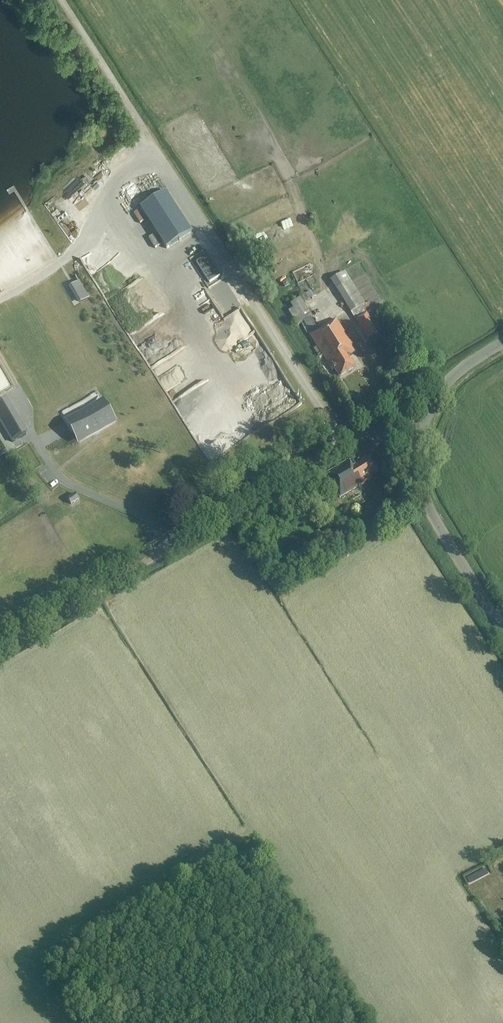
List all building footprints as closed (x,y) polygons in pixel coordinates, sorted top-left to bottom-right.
[(94,53),(87,57),(93,68),(100,64),(94,53)] [(459,85),(467,101),(477,96),(468,80),(459,85)] [(97,141),(107,151),(113,145),(104,135),(97,141)] [(104,163),(110,168),(114,164),(108,159),(104,163)] [(122,162),(123,169),(132,167),(131,161),(122,162)] [(192,232),(166,192),(140,208),(166,249),(192,232)] [(196,262),(199,267),(209,261),(206,256),(196,262)] [(209,261),(199,267),(203,273),(212,266),(209,261)] [(307,278),(318,273),(314,265),(304,270),(307,278)] [(203,273),(206,278),(216,272),(212,266),(203,273)] [(216,272),(206,278),(209,283),(219,276),(216,272)] [(343,274),(330,282),(351,315),(363,307),(343,274)] [(317,331),(311,318),(314,317),(311,313),(309,314),(303,304),(314,298),(310,292),(290,304),(293,309),(288,312),(297,326),(304,322),(310,335),(310,336),(330,367),(332,366),(339,378),(355,367),(349,357),(356,352),(336,319),(317,331)] [(380,333),(367,312),(354,320),(367,341),(380,333)] [(78,442),(114,421),(97,392),(61,413),(78,442)] [(0,402),(0,421),(13,443),(26,435),(5,399),(0,402)] [(327,472),(332,480),(330,481),(340,497),(372,478),(371,475),(378,471),(370,457),(353,467),(348,460),(327,472)] [(78,500),(75,495),(67,499),(71,505),(78,500)]
